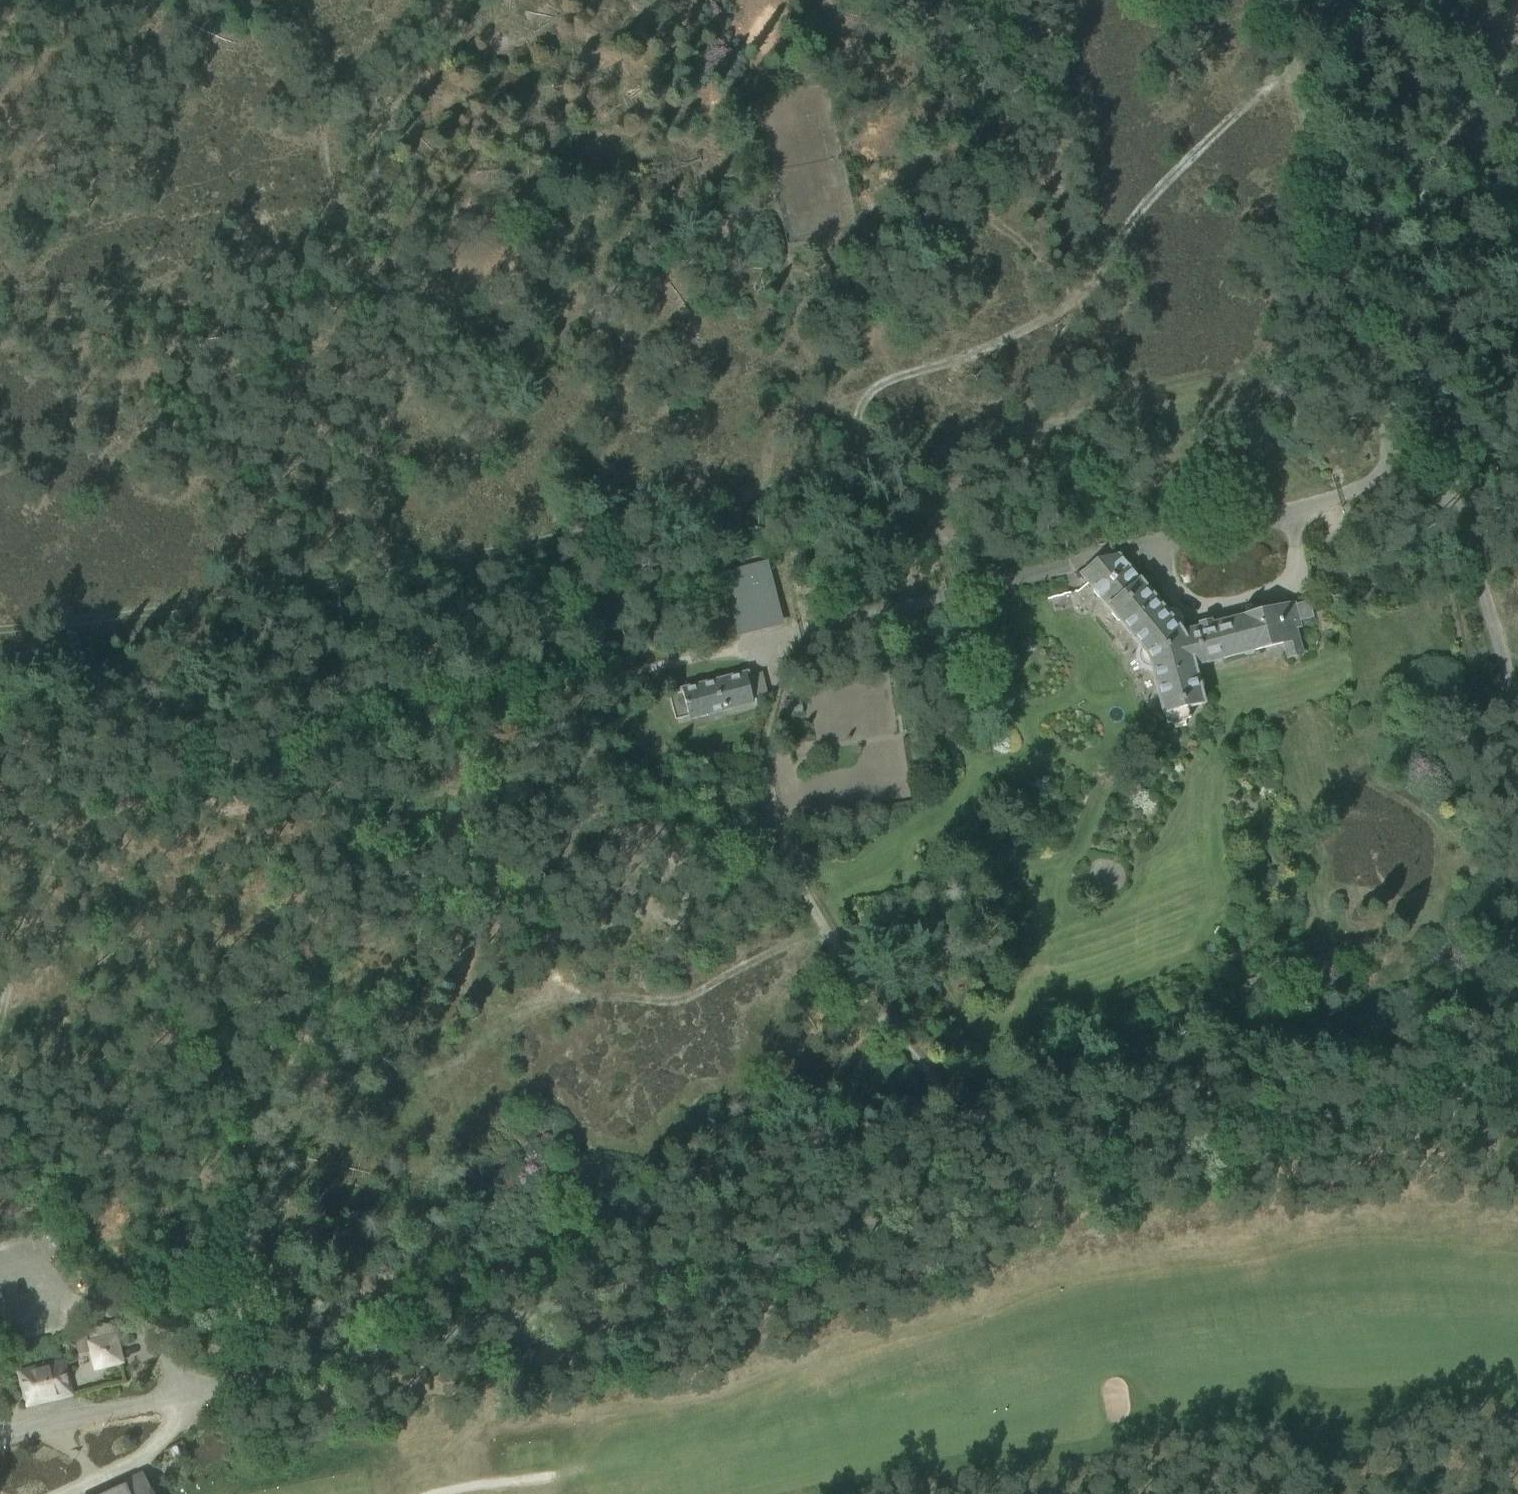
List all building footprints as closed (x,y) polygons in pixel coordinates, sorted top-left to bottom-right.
[(1202,663),(1193,628),(1180,632),(1179,631),(1161,609),(1117,556),(1096,561),(1081,573),(1094,589),(1143,647),(1141,649),(1140,650),(1140,653),(1140,655),(1140,657),(1140,659),(1141,661),(1143,663),(1144,664),(1146,665),(1148,666),(1150,666),(1153,666),(1168,723),(1191,717),(1188,706),(1203,703),(1193,666),(1202,663)] [(736,626),(738,632),(780,621),(779,615),(765,563),(723,574),(736,626)] [(1202,663),(1283,642),(1280,632),(1295,628),(1300,627),(1299,620),(1313,616),(1309,601),(1294,605),(1294,603),(1193,628),(1202,663)] [(753,701),(751,694),(746,674),(682,691),(683,694),(670,697),(676,718),(687,715),(688,717),(753,701)] [(94,1359),(118,1353),(114,1337),(91,1343),(94,1359)] [(20,1373),(26,1398),(69,1387),(63,1362),(20,1373)] [(141,1476),(124,1484),(124,1486),(113,1492),(112,1492),(111,1489),(101,1493),(149,1493),(141,1476)]
